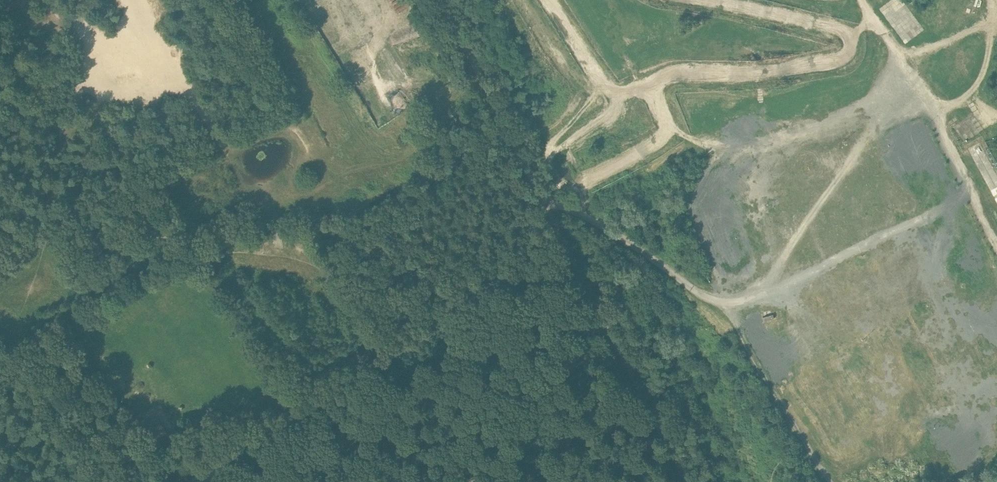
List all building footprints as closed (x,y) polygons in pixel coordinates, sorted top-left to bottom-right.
[(906,13),(892,23),(907,42),(925,29),(919,20),(914,23),(906,13)] [(969,19),(969,29),(980,28),(979,19),(969,19)] [(922,47),(926,56),(937,51),(932,42),(922,47)] [(967,54),(967,62),(978,62),(978,54),(967,54)] [(897,86),(904,81),(895,69),(888,75),(897,86)] [(946,83),(951,90),(959,86),(955,78),(946,83)] [(879,92),(866,97),(869,105),(882,100),(879,92)] [(768,118),(757,121),(759,129),(770,126),(768,118)] [(966,138),(971,135),(966,125),(961,128),(966,138)] [(720,126),(710,130),(715,140),(724,136),(720,126)] [(883,140),(877,143),(880,152),(887,149),(883,140)] [(973,159),(984,156),(981,145),(970,148),(973,159)] [(765,160),(771,171),(783,165),(778,154),(765,160)] [(907,175),(914,171),(909,162),(902,166),(907,175)] [(889,172),(896,187),(908,182),(901,167),(889,172)] [(932,187),(940,183),(936,174),(928,178),(932,187)] [(880,197),(887,194),(881,180),(873,183),(880,197)] [(917,197),(909,200),(912,209),(920,207),(917,197)] [(879,205),(881,217),(900,214),(899,202),(879,205)] [(785,230),(794,227),(790,215),(781,218),(785,230)] [(799,229),(811,223),(807,216),(795,222),(799,229)] [(930,245),(941,240),(934,225),(923,231),(930,245)] [(946,256),(941,244),(932,248),(938,260),(946,256)] [(898,269),(906,266),(902,259),(894,262),(898,269)] [(965,273),(956,277),(960,285),(968,281),(965,273)] [(948,282),(942,284),(950,307),(955,305),(948,282)] [(824,284),(815,288),(819,297),(828,293),(824,284)] [(934,326),(925,330),(930,341),(939,337),(934,326)] [(981,398),(975,399),(977,411),(984,410),(981,398)] [(141,438),(145,436),(144,436),(145,436),(139,425),(134,427),(141,438)]
